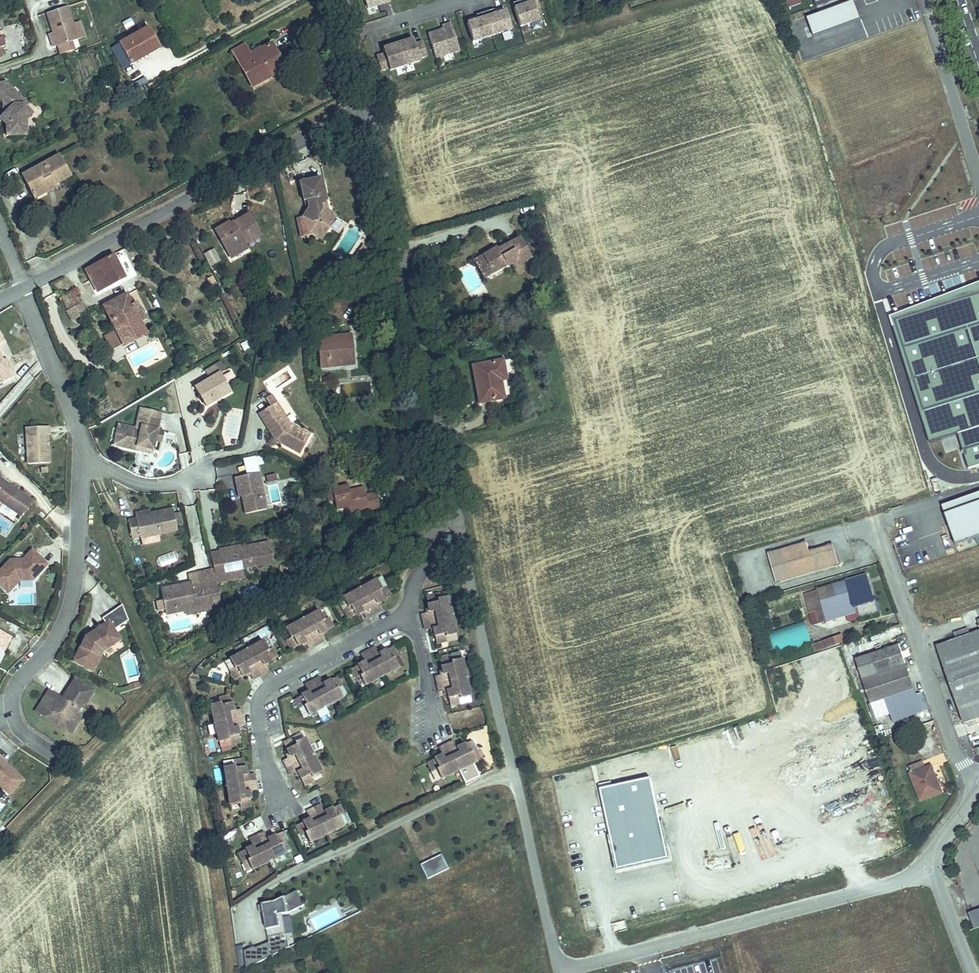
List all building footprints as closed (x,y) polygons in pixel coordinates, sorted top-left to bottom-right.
[(534,1),(523,4),(522,0),(519,0),(513,2),(520,25),(539,19),(534,1)] [(801,5),(799,0),(785,0),(788,8),(801,5)] [(853,4),(807,20),(814,39),(859,23),(853,4)] [(511,28),(505,9),(495,12),(493,7),(485,10),(491,34),(511,28)] [(78,41),(68,8),(48,14),(58,47),(78,41)] [(491,34),(485,10),(476,13),(477,17),(466,21),(472,39),(491,34)] [(457,48),(449,21),(440,23),(441,27),(426,31),(433,55),(457,48)] [(151,30),(123,43),(133,64),(160,51),(151,30)] [(425,53),(420,39),(412,42),(411,36),(395,41),(402,63),(417,58),(417,55),(425,53)] [(402,63),(395,41),(380,45),(382,51),(374,53),(378,67),(386,65),(387,67),(402,63)] [(249,60),(244,48),(229,55),(249,94),(281,78),(267,51),(249,60)] [(3,81),(0,82),(0,101),(1,102),(4,105),(4,111),(1,115),(0,115),(0,121),(4,125),(4,136),(23,136),(23,121),(29,112),(22,105),(25,103),(3,81)] [(64,183),(53,161),(17,178),(25,196),(46,186),(49,191),(64,183)] [(325,172),(303,175),(306,195),(309,194),(310,203),(306,212),(306,213),(313,215),(315,228),(324,233),(331,220),(326,217),(333,206),(327,202),(325,194),(329,188),(325,172)] [(52,197),(49,191),(46,186),(25,196),(31,207),(52,197)] [(216,218),(227,240),(242,233),(244,236),(261,228),(250,206),(233,214),(231,211),(216,218)] [(333,206),(326,217),(331,220),(338,209),(333,206)] [(315,228),(313,215),(306,213),(308,229),(315,228)] [(475,251),(484,268),(507,256),(508,257),(511,256),(514,256),(530,248),(521,229),(497,241),(496,240),(475,251)] [(247,242),(244,236),(242,233),(227,240),(232,250),(247,242)] [(207,250),(211,260),(217,258),(214,248),(207,250)] [(85,287),(79,289),(82,298),(116,282),(105,257),(76,270),(85,287)] [(889,316),(929,444),(957,434),(969,469),(978,466),(978,283),(889,316)] [(46,289),(35,293),(37,299),(48,295),(46,289)] [(67,316),(79,310),(70,292),(57,297),(67,316)] [(145,328),(142,321),(146,318),(143,312),(139,314),(132,300),(127,303),(123,295),(97,307),(111,337),(100,343),(106,356),(118,351),(143,339),(138,330),(145,328)] [(325,317),(315,318),(316,329),(326,328),(325,317)] [(316,367),(335,365),(335,359),(347,358),(345,334),(313,337),(316,367)] [(477,398),(502,394),(498,368),(503,368),(500,354),(471,359),(477,398)] [(0,359),(0,382),(12,376),(8,368),(6,370),(1,360),(0,359)] [(221,361),(205,370),(209,379),(194,387),(204,406),(228,393),(218,373),(224,369),(221,361)] [(288,425),(276,402),(257,412),(272,440),(296,454),(306,435),(288,425)] [(158,411),(138,406),(133,427),(116,423),(111,442),(131,448),(133,443),(149,447),(154,429),(158,411)] [(45,427),(23,428),(24,464),(44,463),(43,435),(45,435),(45,427)] [(158,449),(162,431),(154,429),(149,447),(151,448),(158,449)] [(148,452),(149,447),(133,443),(131,448),(148,452)] [(216,476),(243,472),(242,464),(215,468),(216,476)] [(233,485),(237,485),(242,514),(262,511),(256,472),(232,476),(233,485)] [(16,515),(28,499),(5,483),(3,485),(0,483),(0,482),(0,504),(16,515)] [(351,492),(350,487),(335,489),(337,499),(338,510),(353,508),(354,512),(369,511),(369,513),(379,512),(377,496),(368,497),(368,490),(351,492)] [(133,514),(125,516),(129,534),(138,532),(139,535),(172,527),(166,501),(133,509),(133,514)] [(158,535),(141,538),(142,543),(159,540),(158,535)] [(803,542),(778,549),(786,578),(836,564),(832,551),(824,546),(805,551),(803,542)] [(266,545),(216,553),(220,576),(269,567),(266,545)] [(8,558),(0,566),(0,585),(5,591),(17,579),(30,579),(30,576),(32,573),(34,574),(45,563),(30,548),(21,558),(8,558)] [(175,552),(156,557),(158,566),(177,560),(175,552)] [(399,572),(407,568),(405,563),(397,568),(399,572)] [(865,578),(815,592),(821,613),(851,604),(850,599),(869,594),(865,578)] [(161,613),(180,610),(198,606),(197,600),(205,598),(214,596),(211,582),(179,587),(178,583),(156,585),(161,613)] [(374,585),(342,603),(347,612),(343,614),(348,624),(361,616),(365,623),(379,615),(375,608),(388,601),(383,592),(379,594),(374,585)] [(814,615),(821,613),(815,592),(801,596),(803,606),(811,604),(814,615)] [(33,593),(20,593),(20,603),(32,604),(33,593)] [(205,598),(197,600),(198,606),(199,612),(206,611),(205,598)] [(453,637),(444,601),(434,603),(433,599),(423,602),(426,616),(419,618),(423,634),(430,632),(434,646),(444,644),(443,639),(453,637)] [(182,616),(199,612),(198,606),(180,610),(182,616)] [(109,612),(99,619),(102,623),(87,633),(88,635),(84,637),(82,636),(70,660),(89,670),(99,651),(111,643),(104,634),(111,629),(117,625),(109,612)] [(318,616),(286,635),(291,644),(287,646),(292,655),(305,648),(309,654),(323,646),(319,640),(332,632),(327,623),(323,625),(318,616)] [(939,641),(964,715),(978,710),(978,627),(939,641)] [(117,639),(111,629),(104,634),(111,643),(117,639)] [(842,634),(811,642),(813,650),(844,642),(842,634)] [(898,644),(855,659),(871,704),(885,698),(890,713),(893,721),(922,710),(916,693),(898,644)] [(263,647),(231,665),(236,674),(232,676),(238,686),(251,678),(255,685),(268,677),(265,670),(278,663),(272,653),(268,655),(263,647)] [(365,689),(397,671),(392,662),(396,660),(391,651),(378,658),(374,651),(360,659),(363,666),(351,673),(356,683),(360,680),(365,689)] [(467,698),(459,662),(449,664),(448,660),(437,662),(441,677),(434,678),(437,694),(445,692),(448,707),(459,704),(458,700),(467,698)] [(209,670),(207,676),(218,680),(220,674),(209,670)] [(46,689),(33,710),(58,725),(62,718),(67,721),(72,713),(78,702),(80,704),(90,689),(72,677),(61,694),(63,696),(61,699),(59,698),(46,689)] [(310,719),(342,701),(338,693),(342,691),(336,681),(323,688),(320,682),(306,689),(309,696),(296,703),(301,713),(305,711),(310,719)] [(923,691),(916,693),(922,710),(929,708),(923,691)] [(885,698),(871,704),(876,718),(890,713),(885,698)] [(213,711),(222,747),(232,745),(233,749),(243,746),(240,732),(247,730),(243,714),(236,716),(232,701),(221,704),(223,709),(213,711)] [(62,718),(58,725),(67,731),(76,716),(72,713),(67,721),(62,718)] [(770,720),(764,721),(766,740),(773,739),(770,720)] [(323,774),(306,741),(298,746),(296,742),(286,747),(293,760),(286,763),(293,778),(300,774),(307,788),(316,783),(314,779),(323,774)] [(441,779),(474,762),(469,753),(474,751),(469,742),(455,749),(452,742),(437,749),(441,756),(427,763),(432,772),(436,770),(441,779)] [(906,768),(916,797),(940,789),(933,767),(925,770),(923,762),(921,755),(907,759),(910,766),(906,768)] [(923,762),(925,770),(933,767),(931,759),(923,762)] [(6,791),(19,778),(2,761),(1,762),(0,762),(0,785),(6,791)] [(227,772),(234,808),(244,806),(245,811),(255,809),(253,794),(260,793),(257,777),(250,778),(247,763),(236,765),(237,770),(227,772)] [(652,773),(598,786),(616,871),(669,859),(652,773)] [(312,843),(346,827),(341,818),(345,816),(341,806),(327,813),(324,806),(309,813),(313,820),(299,827),(304,836),(308,834),(312,843)] [(257,871),(290,854),(286,845),(290,843),(285,834),(272,840),(268,834),(253,841),(257,848),(244,854),(248,864),(252,862),(257,871)] [(442,854),(421,862),(427,877),(448,869),(442,854)] [(246,960),(288,952),(281,912),(303,908),(299,890),(274,895),(275,899),(261,902),(269,943),(244,948),(246,960)] [(345,919),(340,906),(311,916),(316,930),(345,919)] [(967,914),(972,929),(978,927),(978,910),(967,914)] [(625,922),(614,924),(615,931),(626,929),(625,922)]
